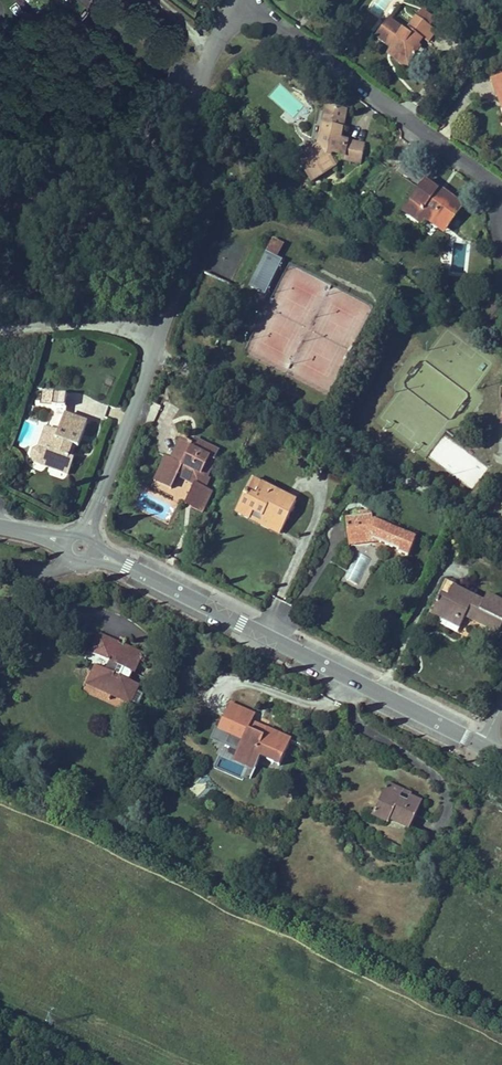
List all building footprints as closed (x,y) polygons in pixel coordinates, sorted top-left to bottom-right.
[(419,14),(414,22),(430,34),(436,26),(419,14)] [(414,22),(403,36),(388,25),(375,42),(391,53),(386,59),(406,73),(421,52),(418,50),(423,43),(430,34),(414,22)] [(435,37),(430,34),(423,43),(428,47),(435,37)] [(490,86),(495,102),(501,99),(501,82),(490,86)] [(343,112),(322,108),(318,127),(321,128),(317,149),(296,162),(309,182),(332,168),(326,160),(332,156),(333,157),(340,158),(340,161),(344,162),(358,164),(361,147),(337,142),(343,112)] [(326,160),(332,168),(344,162),(340,161),(340,158),(333,157),(332,156),(326,160)] [(440,236),(459,210),(424,184),(401,216),(418,228),(422,223),(440,236)] [(291,236),(282,231),(276,242),(285,247),(291,236)] [(285,247),(276,242),(269,255),(278,260),(285,247)] [(284,263),(266,254),(249,291),(265,299),(284,263)] [(68,409),(69,397),(44,394),(42,406),(68,409)] [(81,449),(90,424),(67,416),(61,434),(58,440),(53,438),(49,452),(42,450),(36,452),(34,459),(37,465),(44,467),(45,464),(58,468),(57,472),(71,477),(77,461),(68,458),(73,446),(81,449)] [(49,452),(53,438),(58,440),(61,434),(49,430),(42,450),(49,452)] [(211,482),(219,466),(215,464),(219,456),(200,447),(198,450),(182,442),(171,464),(166,461),(155,483),(157,484),(175,494),(182,481),(215,498),(221,487),(211,482)] [(295,501),(250,478),(235,508),(279,531),(295,501)] [(205,517),(215,498),(182,481),(175,494),(157,484),(154,491),(205,517)] [(416,539),(372,521),(371,514),(359,515),(359,520),(347,522),(350,546),(374,544),(409,557),(416,539)] [(445,579),(439,590),(446,593),(451,582),(445,579)] [(451,582),(446,593),(439,590),(433,602),(450,611),(446,619),(458,625),(463,615),(466,608),(477,614),(474,620),(496,631),(501,619),(501,598),(486,590),(482,597),(451,582)] [(450,611),(433,602),(429,610),(446,619),(450,611)] [(463,615),(474,620),(477,614),(466,608),(463,615)] [(133,676),(142,657),(100,638),(92,657),(109,665),(105,672),(98,668),(89,689),(129,707),(130,706),(139,710),(144,700),(135,696),(139,687),(115,676),(118,669),(133,676)] [(290,743),(253,724),(255,719),(231,707),(217,737),(240,748),(235,758),(257,768),(261,761),(278,769),(290,743)] [(254,775),(257,768),(235,758),(232,765),(254,775)] [(499,796),(501,789),(501,783),(495,780),(489,791),(499,796)] [(389,786),(374,820),(386,825),(388,822),(410,832),(422,804),(411,799),(410,801),(401,798),(404,792),(389,786)]
